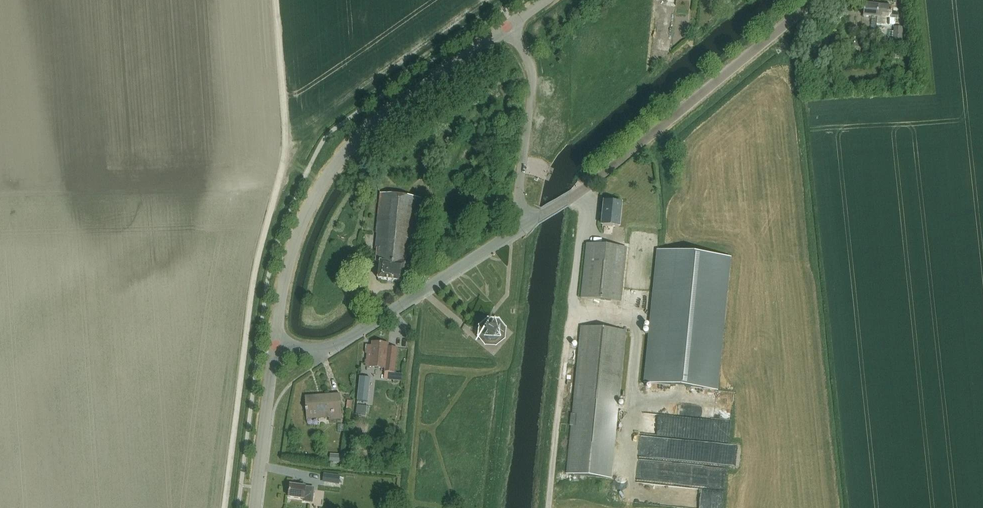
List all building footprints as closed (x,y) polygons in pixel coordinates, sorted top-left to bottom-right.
[(878,17),(879,5),(864,4),(863,16),(878,17)] [(879,5),(878,17),(886,18),(899,19),(899,13),(893,12),(893,6),(879,5)] [(900,60),(903,29),(894,28),(891,59),(900,60)] [(414,262),(421,198),(381,194),(381,195),(378,195),(378,197),(380,197),(376,233),(377,234),(376,249),(377,250),(376,262),(381,262),(379,279),(388,281),(394,282),(394,281),(403,282),(405,265),(414,262)] [(620,228),(623,204),(605,202),(602,226),(620,228)] [(622,303),(627,248),(587,244),(581,299),(622,303)] [(657,251),(644,381),(643,384),(718,391),(731,258),(657,251)] [(501,339),(501,332),(497,326),(489,326),(484,330),(484,337),(488,343),(495,343),(501,339)] [(611,479),(626,332),(582,327),(573,415),(571,415),(570,426),(572,427),(567,475),(611,479)] [(368,354),(366,367),(385,369),(385,373),(395,374),(398,349),(389,348),(389,344),(373,343),(372,346),(367,346),(367,353),(368,354)] [(370,378),(361,377),(358,401),(368,402),(370,378)] [(330,420),(348,419),(348,415),(341,416),(340,394),(306,396),(307,415),(329,413),(330,420)] [(730,443),(732,421),(728,421),(717,423),(708,423),(707,418),(702,419),(671,416),(670,427),(672,437),(709,441),(710,447),(714,448),(714,452),(714,453),(719,454),(720,458),(715,459),(718,459),(724,458),(728,459),(730,443)] [(344,455),(331,454),(330,463),(343,464),(344,455)] [(340,485),(341,477),(325,475),(324,483),(340,485)] [(304,499),(304,502),(314,503),(316,488),(290,485),(289,498),(304,499)]
